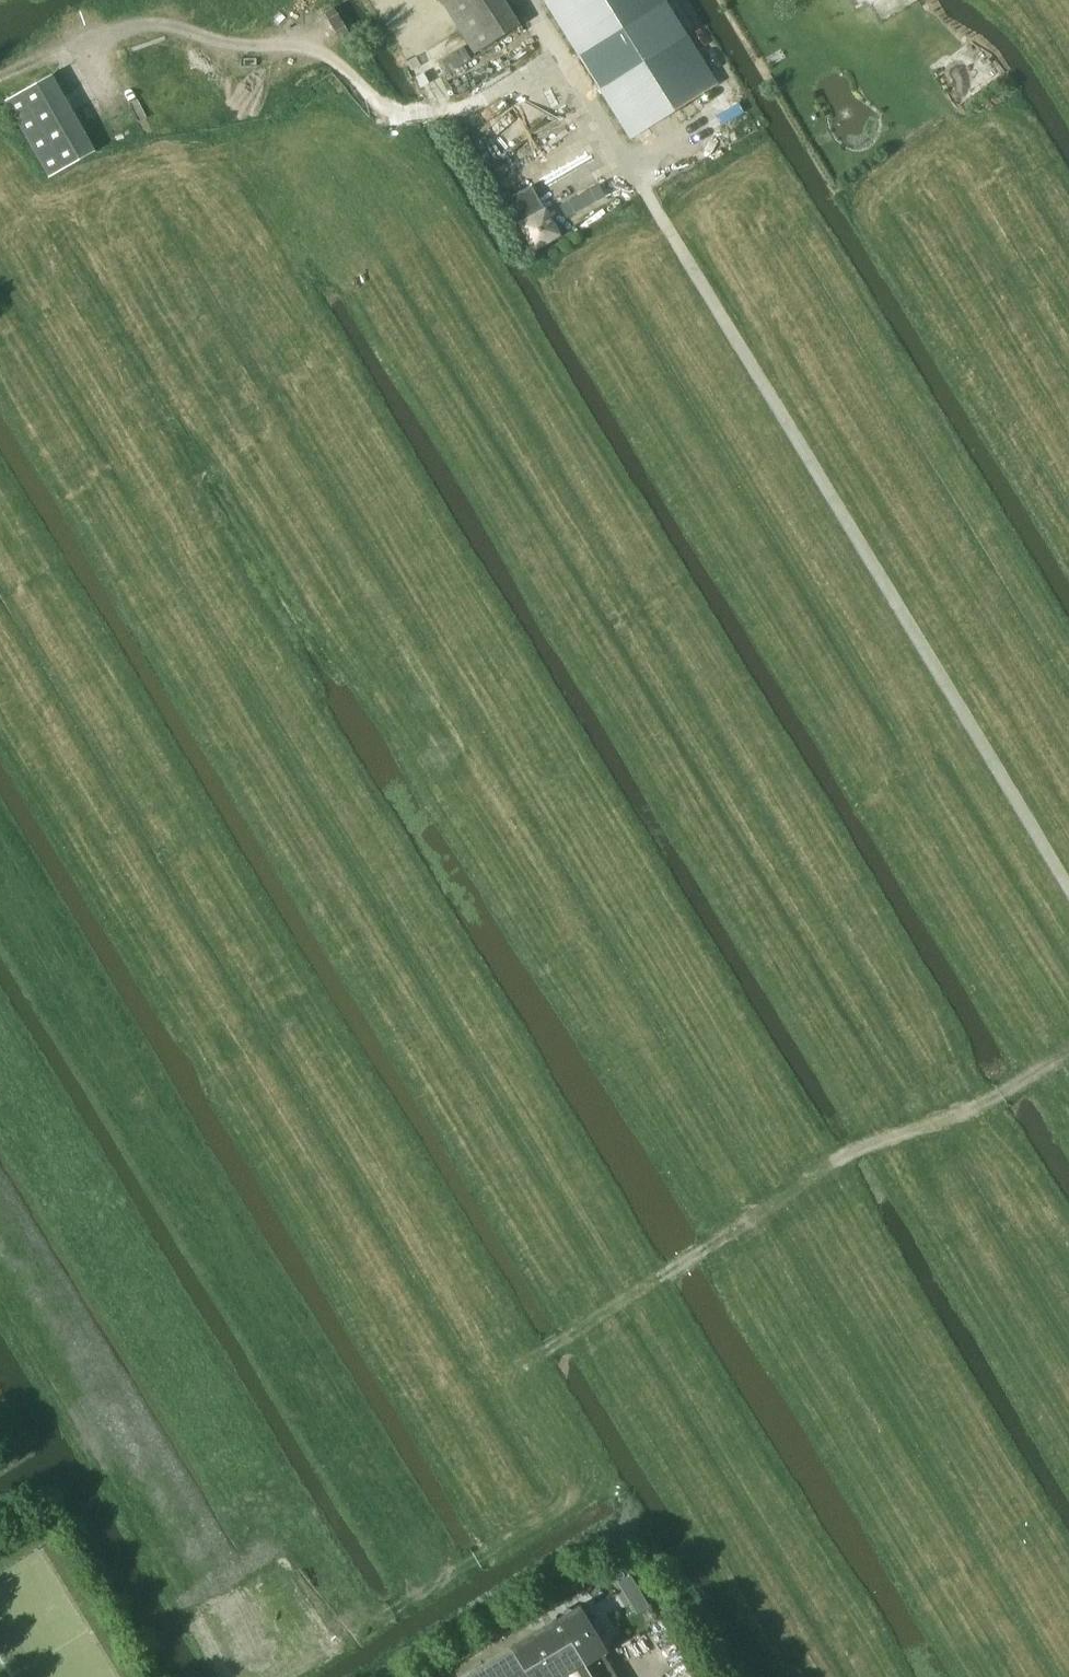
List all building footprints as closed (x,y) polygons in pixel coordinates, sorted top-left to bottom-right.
[(498,0),(438,0),(473,55),(516,28),(498,0)] [(626,141),(714,87),(660,0),(545,0),(541,2),(626,141)] [(48,181),(96,155),(52,77),(5,103),(48,181)] [(531,188),(508,201),(518,218),(533,244),(558,229),(544,204),(541,205),(531,188)] [(627,1574),(615,1581),(635,1613),(646,1605),(627,1574)] [(562,1613),(525,1635),(539,1658),(567,1640),(582,1665),(602,1653),(604,1651),(590,1626),(596,1612),(581,1611),(576,1604),(569,1609),(563,1607),(562,1613)] [(457,1676),(616,1676),(602,1653),(582,1665),(567,1640),(539,1658),(525,1635),(506,1647),(457,1676)]
